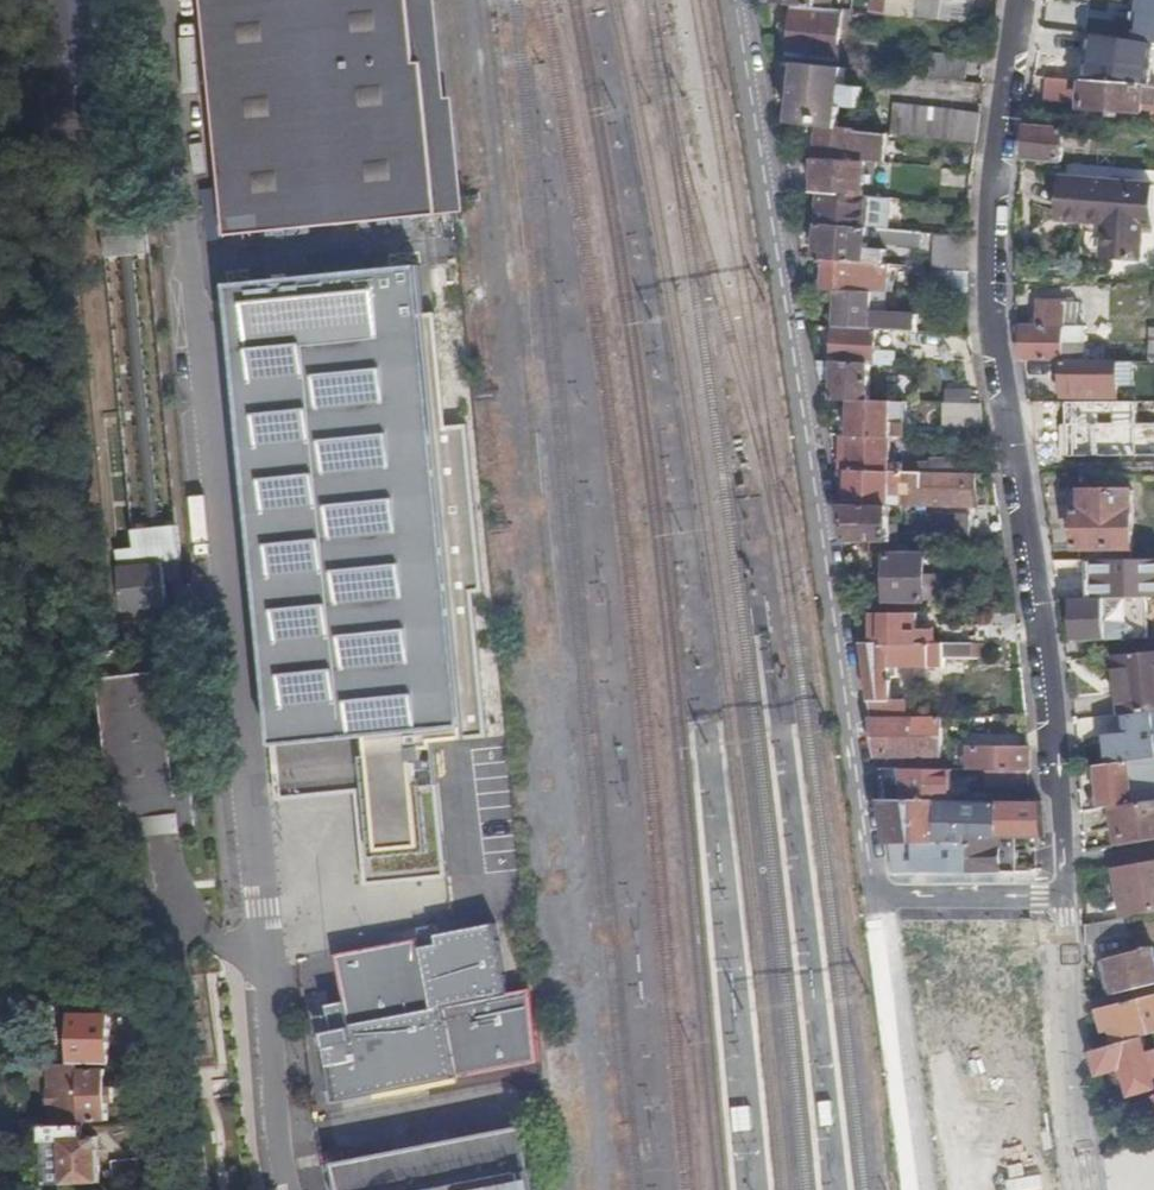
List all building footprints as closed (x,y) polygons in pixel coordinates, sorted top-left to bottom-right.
[(229,236),(338,225),(395,219),(413,217),(441,214),(420,0),(206,0),(229,236)] [(883,15),(885,0),(870,0),(867,13),(883,15)] [(941,21),(941,19),(943,0),(885,0),(883,15),(941,21)] [(977,0),(943,0),(941,19),(975,23),(977,0)] [(1136,40),(1153,43),(1153,0),(1142,0),(1136,40)] [(839,62),(844,11),(816,8),(796,5),(792,56),(839,62)] [(966,81),(969,60),(933,55),(931,77),(966,81)] [(845,86),(847,69),(800,63),(793,122),(823,126),(840,128),(843,106),(861,108),(864,88),(845,86)] [(1052,78),(1051,98),(1085,101),(1085,108),(1143,112),(1144,104),(1153,104),(1153,85),(1052,78)] [(892,132),(977,141),(981,114),(895,104),(892,132)] [(888,133),(840,128),(823,126),(820,159),(868,162),(886,163),(888,133)] [(1028,127),(1027,128),(1025,157),(1063,160),(1065,130),(1028,127)] [(976,157),(977,143),(966,142),(965,156),(976,157)] [(868,162),(820,159),(818,177),(814,177),(813,187),(817,188),(817,192),(824,193),(823,192),(866,196),(868,162)] [(1107,213),(1107,224),(1103,258),(1140,261),(1143,226),(1153,227),(1153,187),(1062,178),(1058,219),(1094,222),(1095,212),(1107,213)] [(873,210),(874,197),(866,196),(823,192),(824,193),(821,224),(871,229),(873,228),(873,210)] [(903,213),(873,210),(873,228),(884,229),(901,231),(903,213)] [(1094,222),(1107,224),(1107,213),(1095,212),(1094,222)] [(105,227),(108,256),(155,252),(153,224),(105,227)] [(870,248),(871,229),(821,224),(817,259),(827,259),(886,264),(887,250),(870,248)] [(920,248),(921,233),(901,231),(884,229),(884,240),(896,241),(896,246),(920,248)] [(969,272),(971,237),(936,234),(933,269),(969,272)] [(155,252),(108,256),(134,528),(179,524),(155,252)] [(839,289),(888,293),(891,265),(886,264),(827,259),(824,289),(839,289)] [(232,280),(280,794),(361,786),(370,879),(451,871),(438,737),(469,734),(424,262),(232,280)] [(887,314),(888,293),(839,289),(837,326),(909,331),(918,331),(918,315),(887,314)] [(918,331),(926,332),(927,308),(918,308),(918,315),(918,331)] [(1040,309),(1040,327),(1068,327),(1068,309),(1040,309)] [(909,331),(837,326),(835,362),(872,365),(896,366),(896,353),(907,353),(909,331)] [(1024,336),(1023,361),(1064,362),(1086,362),(1086,327),(1068,327),(1040,327),(1024,326),(1024,336)] [(835,363),(835,362),(820,361),(822,377),(834,377),(835,363)] [(872,365),(835,362),(835,363),(834,377),(833,400),(851,401),(870,401),(872,365)] [(1086,362),(1064,362),(1064,397),(1118,397),(1119,376),(1119,362),(1086,362)] [(891,437),(905,438),(906,402),(870,401),(851,401),(850,436),(891,437)] [(987,429),(983,405),(944,404),(944,428),(987,429)] [(1153,468),(1153,417),(1124,417),(1125,468),(1153,468)] [(891,460),(891,437),(850,436),(849,471),(933,474),(932,464),(905,463),(905,461),(891,460)] [(933,474),(958,474),(959,460),(933,459),(932,464),(933,474)] [(977,507),(977,475),(958,474),(933,474),(849,471),(848,504),(844,504),(849,543),(876,543),(892,542),(890,504),(977,507)] [(1085,550),(1082,562),(1136,561),(1134,490),(1085,491),(1086,509),(1077,510),(1079,549),(1085,550)] [(941,542),(970,542),(970,517),(907,517),(907,537),(901,537),(900,542),(941,542)] [(117,548),(123,611),(168,608),(164,563),(182,562),(179,524),(134,528),(135,548),(117,548)] [(900,542),(892,542),(876,543),(876,557),(888,557),(889,601),(927,601),(926,555),(942,556),(941,542),(900,542)] [(926,555),(927,601),(943,601),(942,556),(926,555)] [(1071,562),(1071,587),(1118,585),(1147,586),(1147,576),(1153,576),(1153,560),(1136,561),(1082,562),(1071,562)] [(1148,599),(1074,600),(1076,642),(1149,639),(1148,599)] [(919,629),(919,614),(873,614),(872,644),(935,643),(935,629),(919,629)] [(978,643),(1019,643),(1017,625),(977,625),(978,643)] [(978,643),(935,643),(872,644),(862,644),(873,717),(905,717),(906,701),(891,700),(891,682),(893,681),(893,678),(898,678),(898,668),(945,667),(945,658),(978,658),(978,643)] [(1121,717),(1134,715),(1153,713),(1153,651),(1116,655),(1121,717)] [(163,670),(97,678),(115,839),(148,836),(146,817),(177,814),(179,832),(199,830),(194,792),(177,794),(163,670)] [(1108,765),(1153,758),(1153,713),(1134,715),(1136,728),(1105,731),(1108,765)] [(944,717),(905,717),(873,717),(878,755),(943,755),(944,717)] [(1031,771),(1031,749),(970,747),(969,769),(998,770),(1031,771)] [(1103,808),(1112,806),(1153,800),(1153,758),(1108,765),(1098,767),(1103,808)] [(944,801),(944,769),(907,768),(907,800),(944,801)] [(1031,787),(1031,771),(998,770),(998,786),(1031,787)] [(515,788),(487,788),(490,901),(518,901),(515,788)] [(1033,837),(1044,837),(1043,802),(944,801),(907,800),(885,800),(891,844),(970,842),(970,837),(1014,838),(1033,837)] [(1117,847),(1153,841),(1153,800),(1112,806),(1117,847)] [(1015,872),(1014,838),(970,837),(970,842),(972,872),(1007,873),(1015,872)] [(970,842),(891,844),(895,872),(933,872),(972,872),(970,842)] [(1124,918),(1153,912),(1153,862),(1114,869),(1123,918),(1124,918)] [(1087,926),(1087,946),(1128,938),(1124,918),(1123,918),(1087,926)] [(496,927),(335,954),(348,1032),(321,1037),(333,1103),(539,1063),(531,991),(507,994),(496,927)] [(1116,995),(1153,984),(1153,949),(1153,948),(1108,959),(1116,995)] [(1144,1036),(1153,1033),(1153,995),(1099,1009),(1105,1032),(1112,1030),(1117,1044),(1144,1036)] [(111,1015),(70,1015),(69,1062),(80,1062),(111,1062),(111,1015)] [(1092,1057),(1094,1061),(1099,1075),(1123,1069),(1131,1095),(1153,1089),(1153,1071),(1144,1036),(1117,1044),(1092,1051),(1092,1057)] [(51,1061),(49,1061),(50,1070),(80,1070),(80,1062),(69,1062),(63,1061),(51,1061)] [(83,1120),(110,1119),(107,1069),(80,1070),(50,1070),(50,1089),(48,1094),(48,1101),(51,1107),(52,1127),(82,1126),(83,1126),(83,1120)] [(341,1189),(538,1189),(534,1170),(544,1168),(535,1128),(534,1123),(522,1125),(518,1126),(507,1128),(494,1131),(488,1132),(485,1132),(480,1133),(471,1135),(461,1137),(452,1139),(406,1148),(391,1151),(379,1153),(373,1154),(371,1155),(367,1155),(356,1158),(338,1161),(334,1162),(341,1189)] [(63,1140),(64,1167),(42,1169),(43,1185),(101,1182),(99,1136),(84,1136),(83,1126),(82,1126),(52,1127),(42,1127),(42,1141),(63,1140)] [(329,1189),(341,1189),(334,1162),(323,1164),(329,1189)] [(140,1163),(112,1164),(112,1181),(142,1180),(140,1163)]
